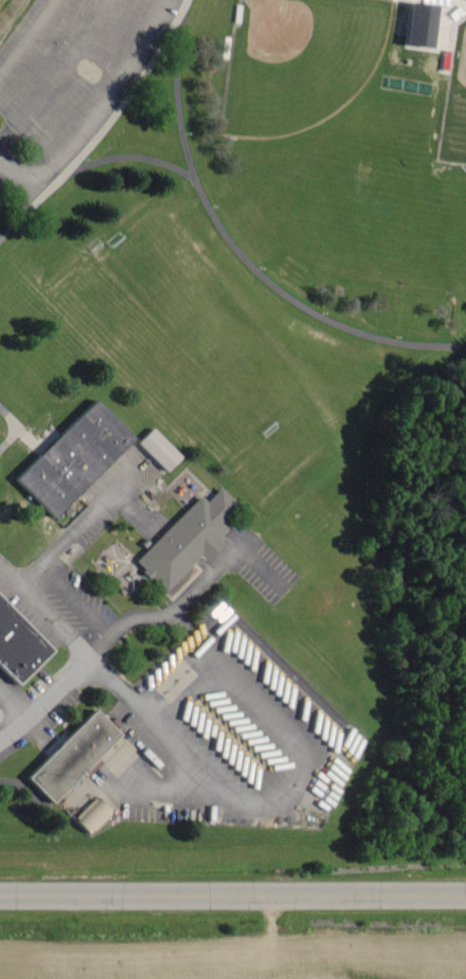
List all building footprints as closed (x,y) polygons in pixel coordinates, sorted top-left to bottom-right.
[(404,4),(399,49),(426,53),(431,7),(404,4)] [(14,477),(52,516),(133,438),(95,398),(14,477)] [(137,442),(165,470),(180,456),(152,427),(137,442)] [(143,558),(169,582),(196,554),(204,561),(222,542),(216,537),(230,521),(227,518),(238,505),(218,486),(204,502),(199,498),(143,558)] [(15,687),(50,653),(0,602),(0,672),(15,687)] [(92,710),(24,778),(50,804),(118,737),(92,710)] [(97,799),(76,822),(88,833),(109,810),(97,799)]
